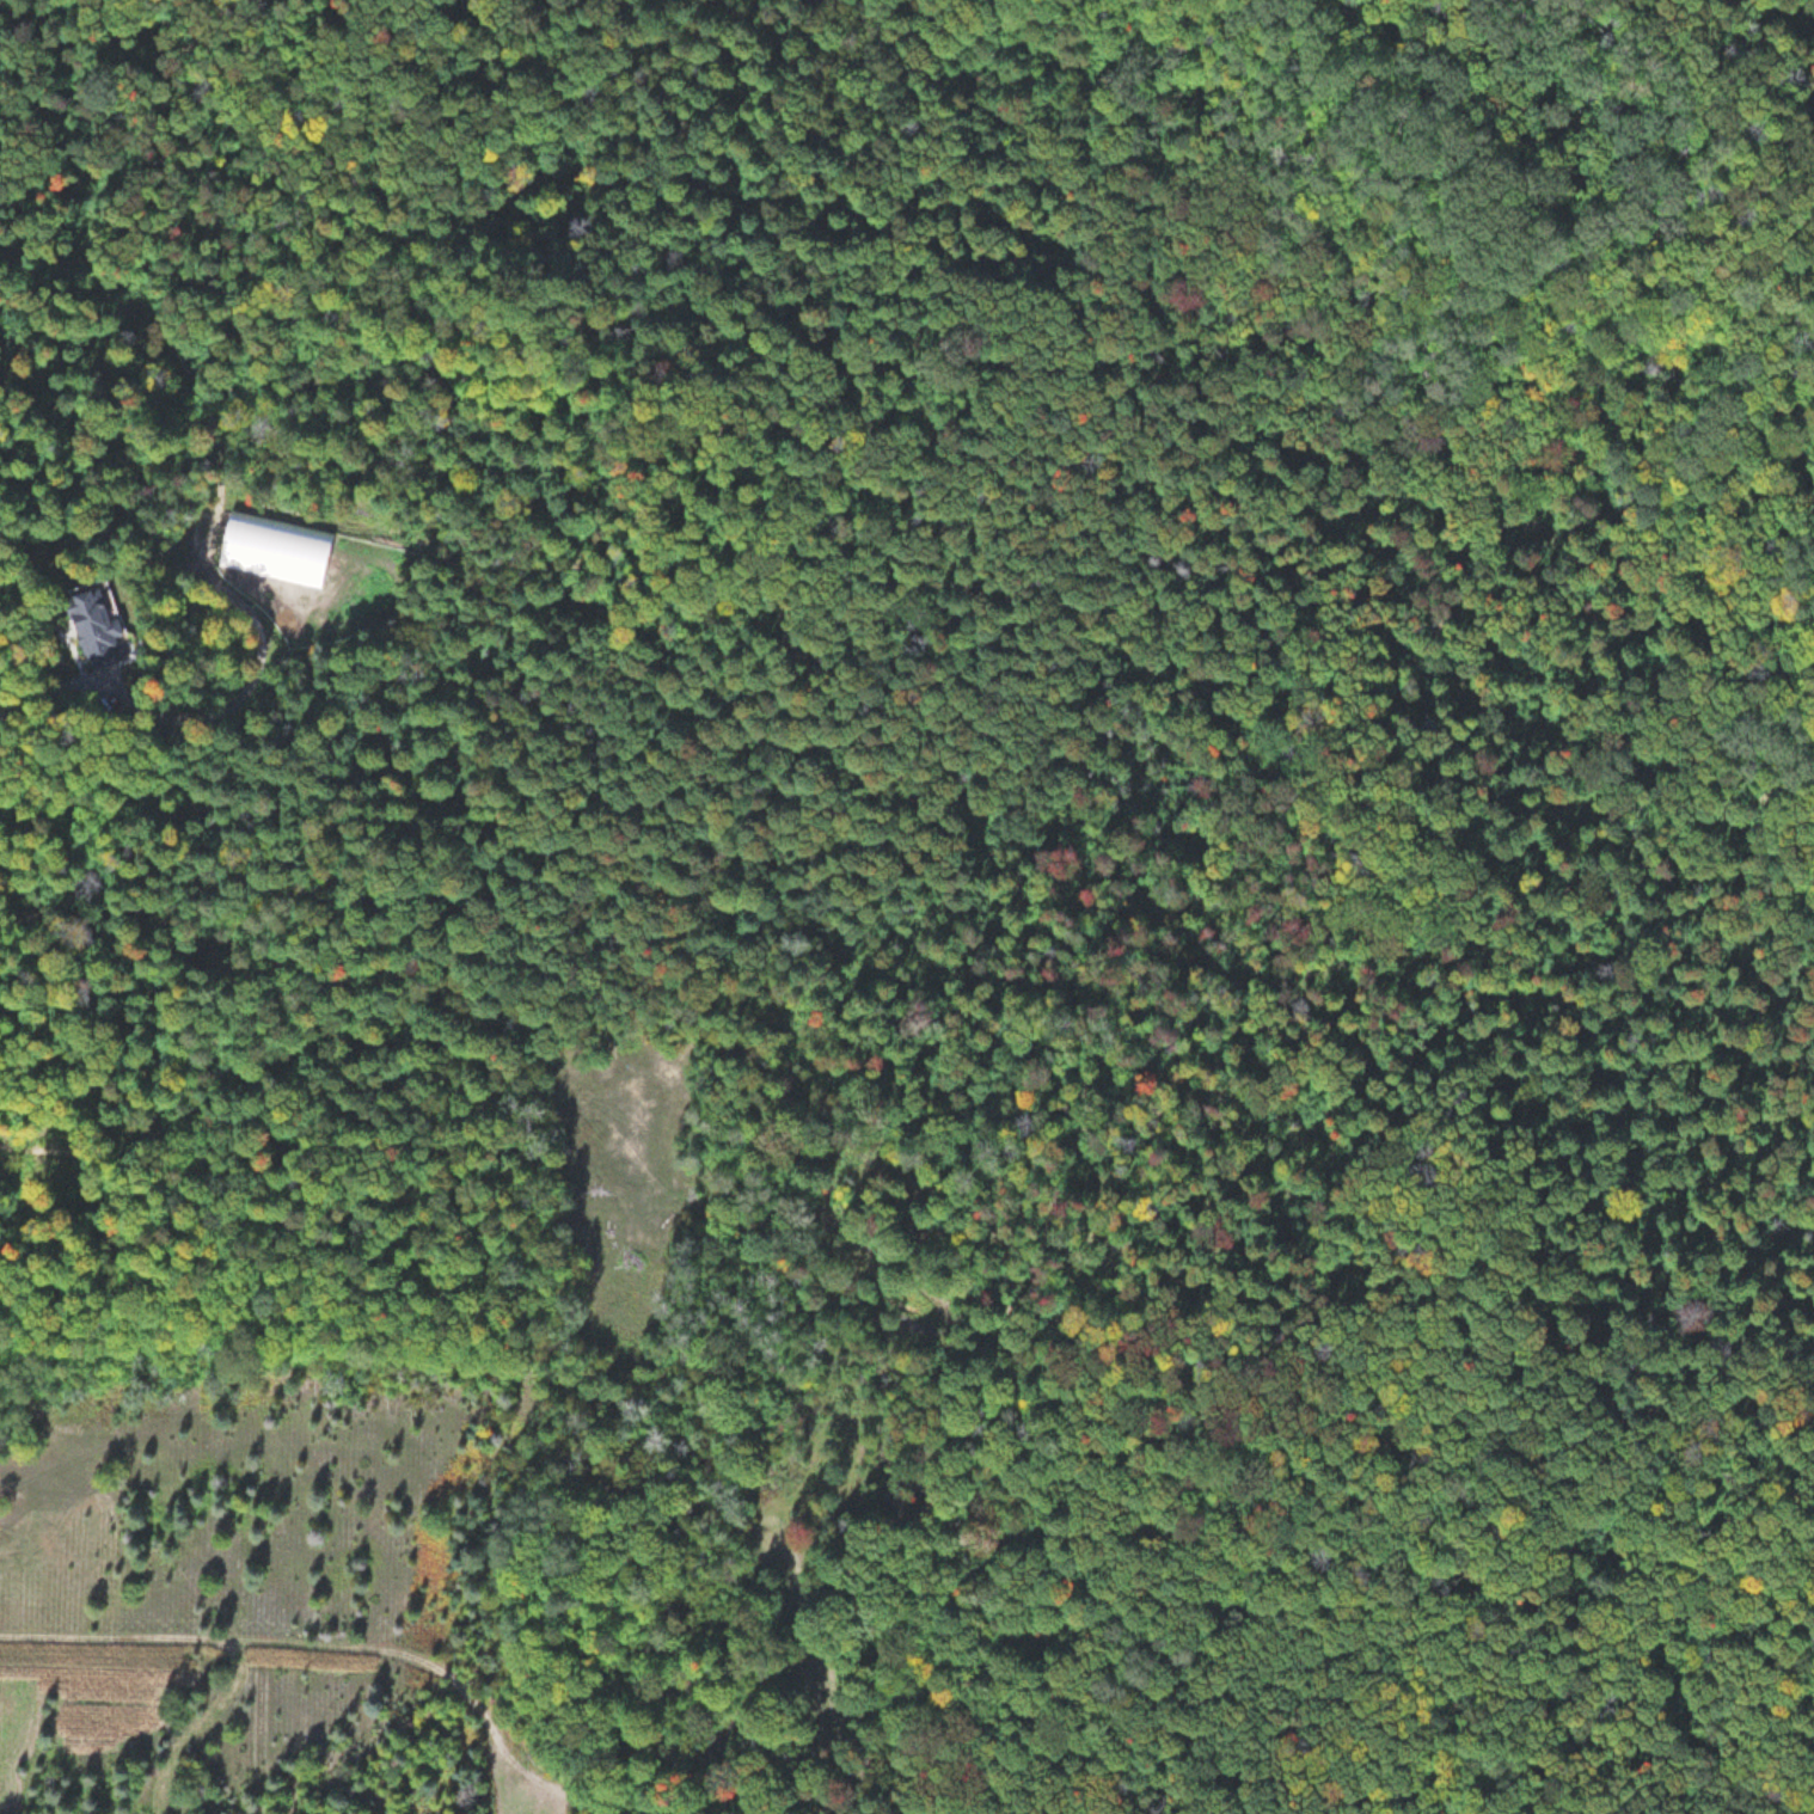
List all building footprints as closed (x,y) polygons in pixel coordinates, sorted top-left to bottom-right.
[(119,589),(95,592),(96,603),(82,605),(91,668),(129,662),(119,589)]
